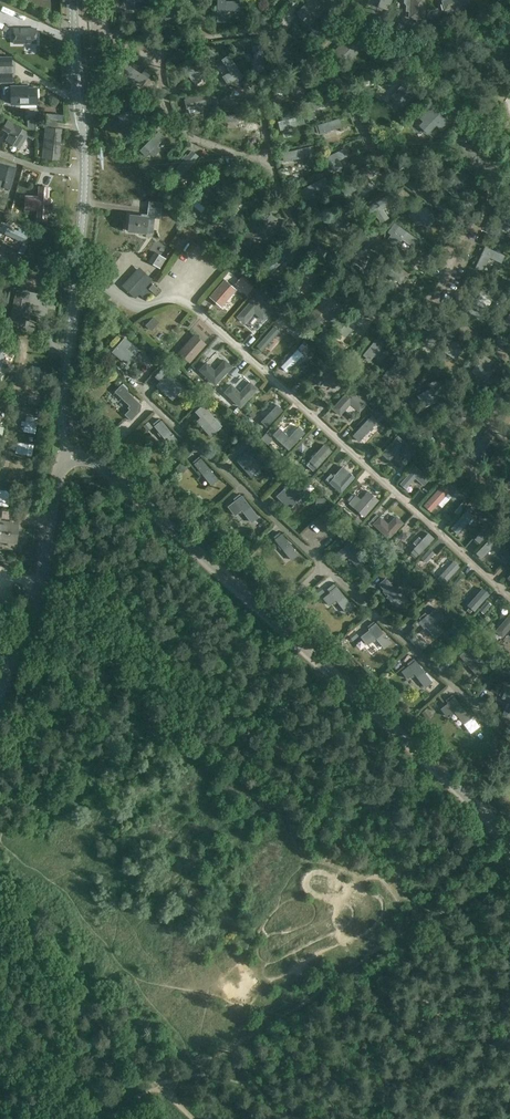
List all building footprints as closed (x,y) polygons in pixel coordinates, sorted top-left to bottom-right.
[(142,0),(133,0),(134,13),(143,12),(142,0)] [(217,23),(226,23),(226,0),(217,0),(217,23)] [(297,14),(309,25),(324,9),(315,0),(310,0),(297,14)] [(425,0),(404,0),(403,3),(406,5),(405,11),(409,11),(408,19),(424,20),(425,0)] [(445,9),(447,15),(467,9),(465,3),(468,3),(467,0),(445,0),(442,1),(445,10),(445,9)] [(236,10),(226,10),(227,20),(236,20),(236,10)] [(409,20),(403,17),(399,23),(406,27),(409,20)] [(37,28),(14,28),(14,45),(38,44),(37,28)] [(350,35),(336,51),(348,63),(363,46),(350,35)] [(254,60),(252,61),(253,68),(255,68),(256,72),(265,70),(261,46),(253,47),(254,60)] [(13,83),(12,56),(0,56),(0,83),(13,83)] [(229,56),(222,61),(231,73),(224,78),(228,83),(235,78),(237,81),(243,77),(229,56)] [(194,82),(200,79),(205,76),(200,69),(196,71),(190,61),(184,65),(194,82)] [(126,63),(121,70),(141,85),(146,78),(126,63)] [(384,67),(379,71),(390,81),(394,76),(384,67)] [(145,69),(142,74),(148,78),(151,74),(145,69)] [(402,82),(389,98),(401,108),(414,93),(402,82)] [(10,85),(10,87),(11,99),(11,103),(37,103),(37,87),(23,88),(23,85),(10,85)] [(327,93),(305,105),(309,112),(331,101),(327,93)] [(190,107),(202,104),(203,106),(210,103),(208,94),(188,100),(190,107)] [(13,112),(40,114),(40,107),(13,105),(13,112)] [(135,109),(128,111),(117,115),(122,132),(141,126),(135,109)] [(428,116),(419,126),(428,134),(436,125),(440,128),(444,124),(428,109),(424,114),(428,116)] [(254,112),(225,115),(226,122),(243,120),(244,127),(251,127),(250,118),(254,117),(254,112)] [(9,119),(4,128),(12,132),(8,139),(14,142),(14,141),(22,146),(30,132),(9,119)] [(44,138),(43,143),(49,143),(48,158),(58,159),(59,138),(58,138),(59,125),(54,125),(44,123),(43,137),(44,138)] [(158,132),(139,151),(145,157),(150,152),(155,157),(160,151),(156,147),(164,139),(158,132)] [(183,159),(172,172),(170,174),(177,180),(198,155),(191,149),(187,154),(185,152),(180,158),(183,159)] [(344,149),(324,158),(327,165),(331,163),(334,171),(342,168),(338,160),(347,156),(344,149)] [(435,155),(418,164),(422,172),(431,167),(435,174),(443,170),(435,155)] [(4,179),(2,186),(9,188),(16,167),(9,164),(0,161),(0,178),(4,179)] [(464,167),(446,188),(453,194),(470,173),(464,167)] [(209,179),(195,197),(208,208),(216,198),(209,192),(216,184),(209,179)] [(38,219),(43,219),(47,220),(48,188),(39,188),(39,197),(28,197),(28,195),(25,195),(24,210),(38,210),(38,219)] [(389,194),(367,209),(371,216),(376,212),(382,221),(389,217),(383,209),(394,201),(389,194)] [(490,231),(497,234),(504,221),(509,223),(509,212),(501,207),(490,231)] [(129,214),(127,231),(145,233),(146,228),(152,229),(154,218),(159,218),(160,209),(147,208),(146,216),(129,214)] [(417,208),(411,215),(415,224),(425,224),(430,217),(426,208),(417,208)] [(389,230),(388,232),(392,235),(388,240),(395,245),(400,238),(409,244),(414,238),(394,223),(389,230)] [(255,224),(241,240),(253,250),(266,234),(255,224)] [(372,225),(350,245),(356,252),(378,232),(372,225)] [(151,245),(152,236),(132,234),(131,243),(151,245)] [(382,246),(377,242),(371,248),(375,253),(382,246)] [(485,246),(475,267),(483,271),(489,257),(500,262),(504,254),(485,246)] [(166,258),(154,251),(148,260),(160,268),(166,258)] [(384,261),(380,268),(399,282),(404,275),(395,269),(398,265),(389,259),(386,262),(384,261)] [(152,280),(138,267),(122,286),(135,298),(139,294),(144,298),(151,290),(156,295),(159,290),(153,284),(149,289),(146,286),(152,280)] [(226,280),(211,296),(220,306),(236,290),(226,280)] [(470,287),(462,298),(482,312),(487,306),(476,298),(479,294),(470,287)] [(15,296),(10,322),(17,323),(19,317),(26,318),(29,302),(23,301),(23,298),(15,296)] [(337,304),(325,296),(311,314),(323,322),(337,304)] [(253,300),(237,318),(244,323),(253,312),(262,320),(268,313),(253,300)] [(359,309),(340,330),(346,336),(357,325),(363,331),(369,324),(363,318),(365,315),(359,309)] [(423,327),(431,332),(421,345),(429,349),(442,329),(427,320),(423,327)] [(284,324),(274,331),(279,338),(289,330),(284,324)] [(194,335),(178,353),(189,362),(204,344),(194,335)] [(273,361),(279,339),(268,336),(262,358),(273,361)] [(124,337),(112,352),(126,365),(139,350),(124,337)] [(456,359),(464,347),(451,339),(443,351),(456,359)] [(152,350),(148,355),(153,360),(158,354),(152,350)] [(482,354),(472,371),(482,378),(493,361),(482,354)] [(387,369),(381,377),(389,383),(406,361),(399,356),(388,370),(387,369)] [(288,381),(304,364),(299,358),(282,375),(288,381)] [(214,385),(231,366),(224,359),(214,370),(205,361),(198,369),(214,385)] [(163,366),(154,376),(159,381),(155,385),(172,400),(183,388),(167,373),(168,371),(163,366)] [(175,367),(171,372),(176,377),(181,372),(175,367)] [(334,387),(339,381),(325,367),(313,379),(320,386),(325,381),(333,388),(334,387)] [(435,380),(415,390),(423,407),(444,396),(435,380)] [(339,381),(334,387),(338,390),(343,385),(339,381)] [(121,383),(113,391),(128,405),(126,407),(129,409),(124,414),(130,421),(143,407),(127,392),(128,391),(121,383)] [(214,393),(217,391),(208,383),(205,387),(209,391),(210,390),(214,393)] [(231,386),(224,393),(240,407),(256,389),(249,383),(239,394),(231,386)] [(349,390),(333,408),(339,414),(350,403),(359,411),(365,404),(349,390)] [(0,398),(0,407),(7,408),(8,399),(0,398)] [(481,412),(495,418),(500,407),(486,400),(481,412)] [(203,404),(195,411),(200,417),(196,421),(210,437),(222,426),(203,404)] [(462,409),(443,419),(447,428),(467,418),(462,409)] [(368,418),(353,435),(359,441),(369,430),(371,431),(374,428),(372,427),(374,424),(373,423),(377,420),(372,415),(368,419),(368,418)] [(35,434),(35,418),(22,418),(23,434),(35,434)] [(152,426),(148,422),(143,426),(147,431),(152,426)] [(170,447),(177,441),(162,422),(155,428),(170,447)] [(278,428),(272,434),(289,450),(304,434),(297,427),(288,437),(278,428)] [(266,433),(261,438),(267,444),(272,439),(266,433)] [(400,433),(382,453),(389,459),(398,449),(408,458),(417,448),(400,433)] [(368,442),(371,448),(378,444),(375,438),(368,442)] [(324,445),(306,465),(313,471),(331,451),(324,445)] [(251,447),(236,461),(251,477),(270,460),(263,452),(258,456),(251,447)] [(14,464),(32,465),(33,452),(15,451),(14,464)] [(339,468),(346,461),(342,457),(335,465),(339,468)] [(187,468),(182,464),(178,469),(183,473),(187,468)] [(415,478),(423,485),(429,478),(416,466),(400,483),(405,488),(415,478)] [(195,472),(207,493),(216,488),(204,467),(195,472)] [(330,473),(325,479),(341,492),(354,477),(342,467),(336,474),(334,473),(332,475),(330,473)] [(14,471),(14,483),(29,484),(30,471),(14,471)] [(290,482),(276,496),(289,510),(303,495),(290,482)] [(448,493),(452,496),(456,491),(448,482),(444,487),(449,491),(448,493)] [(354,494),(348,501),(366,516),(379,500),(367,490),(360,499),(354,494)] [(234,501),(227,506),(234,516),(241,510),(250,522),(257,516),(241,495),(234,501)] [(457,515),(465,506),(462,502),(454,512),(457,515)] [(292,516),(296,520),(304,513),(300,509),(292,516)] [(376,514),(371,519),(375,522),(374,523),(389,537),(402,522),(396,516),(388,525),(380,517),(376,514)] [(234,524),(241,534),(249,528),(243,518),(234,524)] [(15,541),(17,523),(0,521),(0,540),(15,541)] [(280,532),(273,537),(291,560),(298,554),(280,532)] [(347,556),(350,559),(357,567),(364,561),(355,550),(357,548),(350,540),(336,553),(342,561),(346,557),(347,556)] [(434,553),(429,549),(421,558),(426,563),(434,553)] [(379,573),(384,578),(389,572),(385,567),(379,573)] [(386,577),(378,584),(388,595),(386,597),(392,605),(411,589),(405,582),(399,587),(399,586),(395,589),(386,577)] [(320,586),(314,591),(318,596),(324,591),(320,586)] [(331,592),(323,598),(329,605),(336,600),(345,612),(354,605),(351,601),(349,603),(336,586),(330,591),(331,592)] [(468,605),(474,611),(489,594),(482,589),(468,605)] [(425,612),(418,618),(420,620),(423,623),(421,624),(424,628),(425,626),(435,638),(442,631),(435,623),(444,616),(436,607),(428,614),(427,614),(425,612)] [(495,631),(502,638),(509,629),(509,614),(495,631)] [(370,630),(361,637),(367,645),(376,638),(383,647),(390,642),(387,638),(389,637),(385,633),(384,634),(375,623),(368,629),(370,630)] [(457,634),(452,629),(447,633),(452,638),(457,634)] [(352,640),(358,636),(354,631),(349,635),(352,640)] [(467,665),(477,677),(484,670),(475,660),(479,656),(470,646),(465,650),(464,649),(458,654),(460,655),(459,656),(464,661),(462,663),(465,666),(467,665)] [(409,667),(403,672),(408,679),(414,673),(425,687),(432,682),(431,681),(425,673),(426,672),(423,668),(422,669),(416,662),(414,659),(407,664),(409,667)] [(500,695),(502,697),(502,698),(509,701),(502,714),(509,718),(509,687),(505,684),(500,695)] [(447,703),(441,708),(446,715),(453,710),(464,724),(471,719),(455,698),(454,698),(452,695),(445,701),(447,703)] [(428,708),(422,712),(427,719),(432,716),(428,708)]
